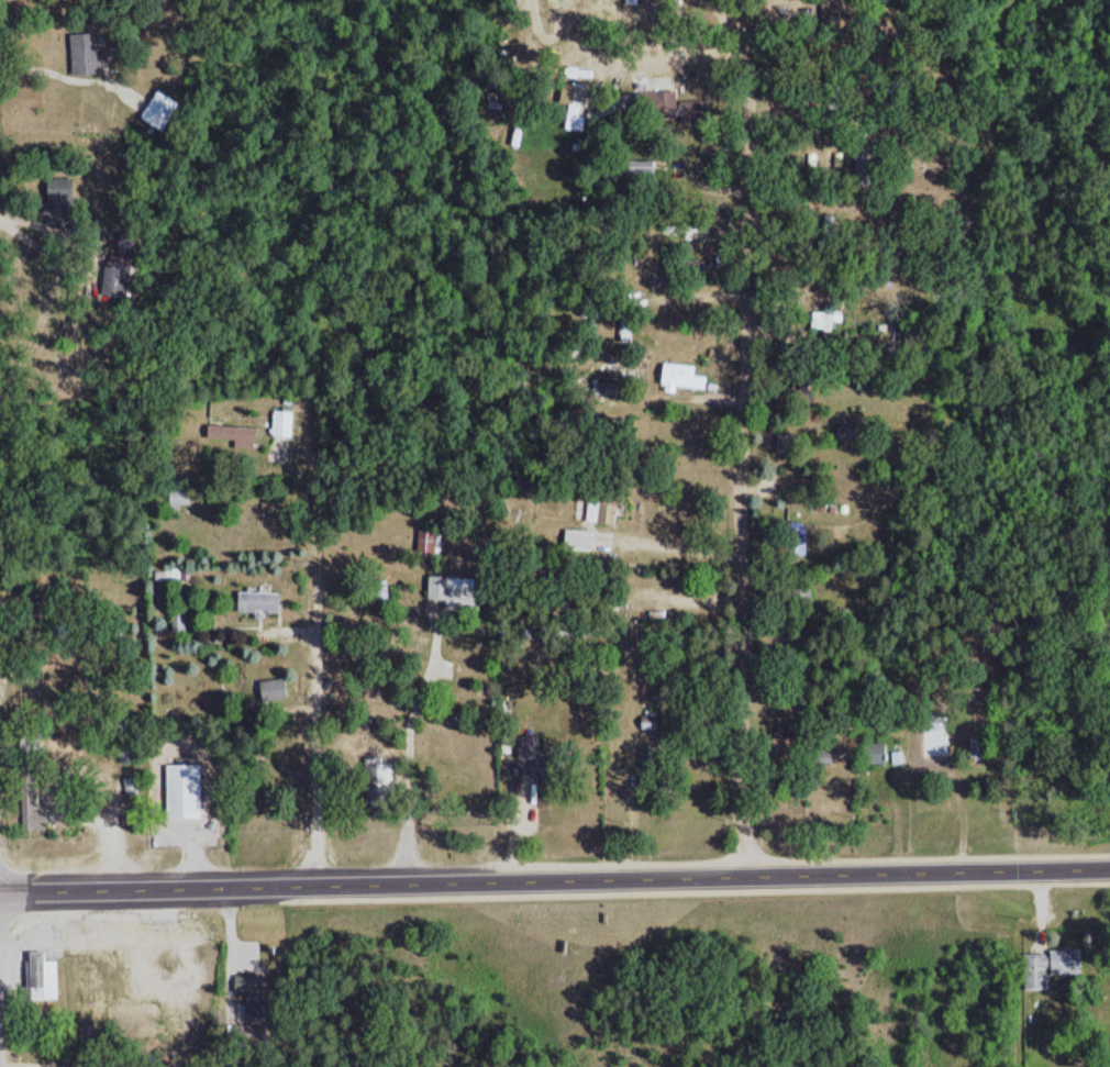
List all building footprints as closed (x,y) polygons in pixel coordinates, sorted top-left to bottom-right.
[(105,34),(75,34),(76,76),(105,75),(105,34)] [(570,111),(582,112),(584,85),(572,84),(570,111)] [(144,117),(165,131),(184,103),(163,89),(144,117)] [(646,92),(646,120),(675,120),(675,92),(646,92)] [(654,162),(624,162),(624,173),(654,173),(654,162)] [(712,261),(684,261),(684,271),(712,271),(712,261)] [(632,342),(632,328),(621,328),(621,342),(632,342)] [(673,392),(678,374),(662,370),(658,388),(673,392)] [(612,384),(594,383),(594,393),(612,394),(612,384)] [(297,437),(297,412),(277,412),(277,437),(297,437)] [(262,428),(212,427),(211,450),(262,451),(262,428)] [(622,493),(587,491),(585,522),(621,524),(622,493)] [(809,524),(781,524),(781,554),(809,554),(809,524)] [(443,529),(417,529),(416,552),(442,553),(443,529)] [(562,550),(589,550),(589,529),(562,529),(562,550)] [(426,601),(476,603),(477,578),(427,576),(426,601)] [(234,612),(276,612),(277,592),(234,591),(234,612)] [(173,628),(184,628),(184,612),(173,612),(173,628)] [(257,679),(257,698),(286,698),(286,679),(257,679)] [(640,715),(639,728),(656,730),(658,717),(640,715)] [(859,743),(859,764),(886,764),(887,743),(859,743)] [(970,743),(968,758),(984,760),(986,745),(970,743)] [(829,763),(829,753),(816,752),(816,763),(829,763)] [(164,815),(202,815),(202,763),(164,763),(164,815)] [(364,763),(364,784),(387,784),(387,763),(364,763)] [(33,811),(33,775),(21,775),(21,830),(45,830),(45,811),(33,811)] [(1049,949),(1049,976),(1083,976),(1083,949),(1049,949)] [(25,1000),(56,1000),(55,960),(42,960),(42,950),(25,951),(25,1000)] [(1024,953),(1024,991),(1047,991),(1047,953),(1024,953)] [(234,993),(255,993),(255,976),(234,976),(234,993)] [(247,1021),(260,1021),(260,1001),(247,1001),(247,1021)]
